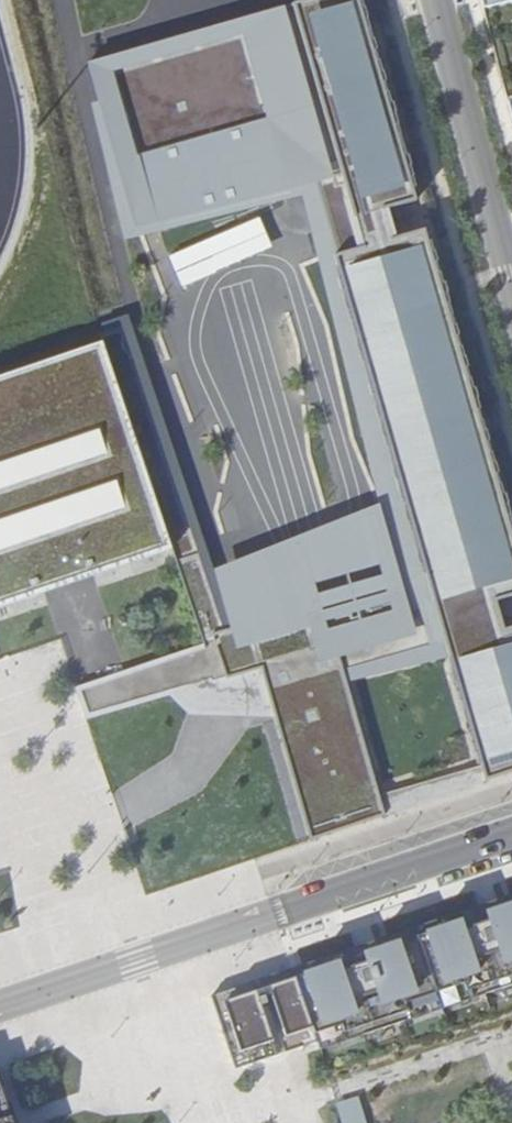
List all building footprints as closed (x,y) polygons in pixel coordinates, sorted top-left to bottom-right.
[(80,53),(130,239),(318,182),(344,175),(291,0),(269,0),(80,53)] [(344,175),(318,182),(405,480),(451,641),(491,776),(511,768),(511,522),(361,0),(291,0),(344,175)] [(150,572),(79,363),(0,390),(0,623),(150,572)] [(405,480),(220,561),(251,667),(302,836),(390,809),(345,670),(451,641),(405,480)] [(236,1069),(279,1054),(261,1003),(268,1001),(285,1052),(318,1041),(361,1027),(364,1035),(405,1022),(402,1014),(483,987),(486,995),(511,986),(511,894),(490,902),(321,959),(211,996),(236,1069)] [(483,987),(402,1014),(405,1022),(486,995),(483,987)] [(361,1027),(318,1041),(321,1049),(364,1035),(361,1027)] [(0,1085),(0,1122),(13,1122),(0,1085)] [(343,1122),(367,1122),(364,1098),(340,1101),(343,1122)]
